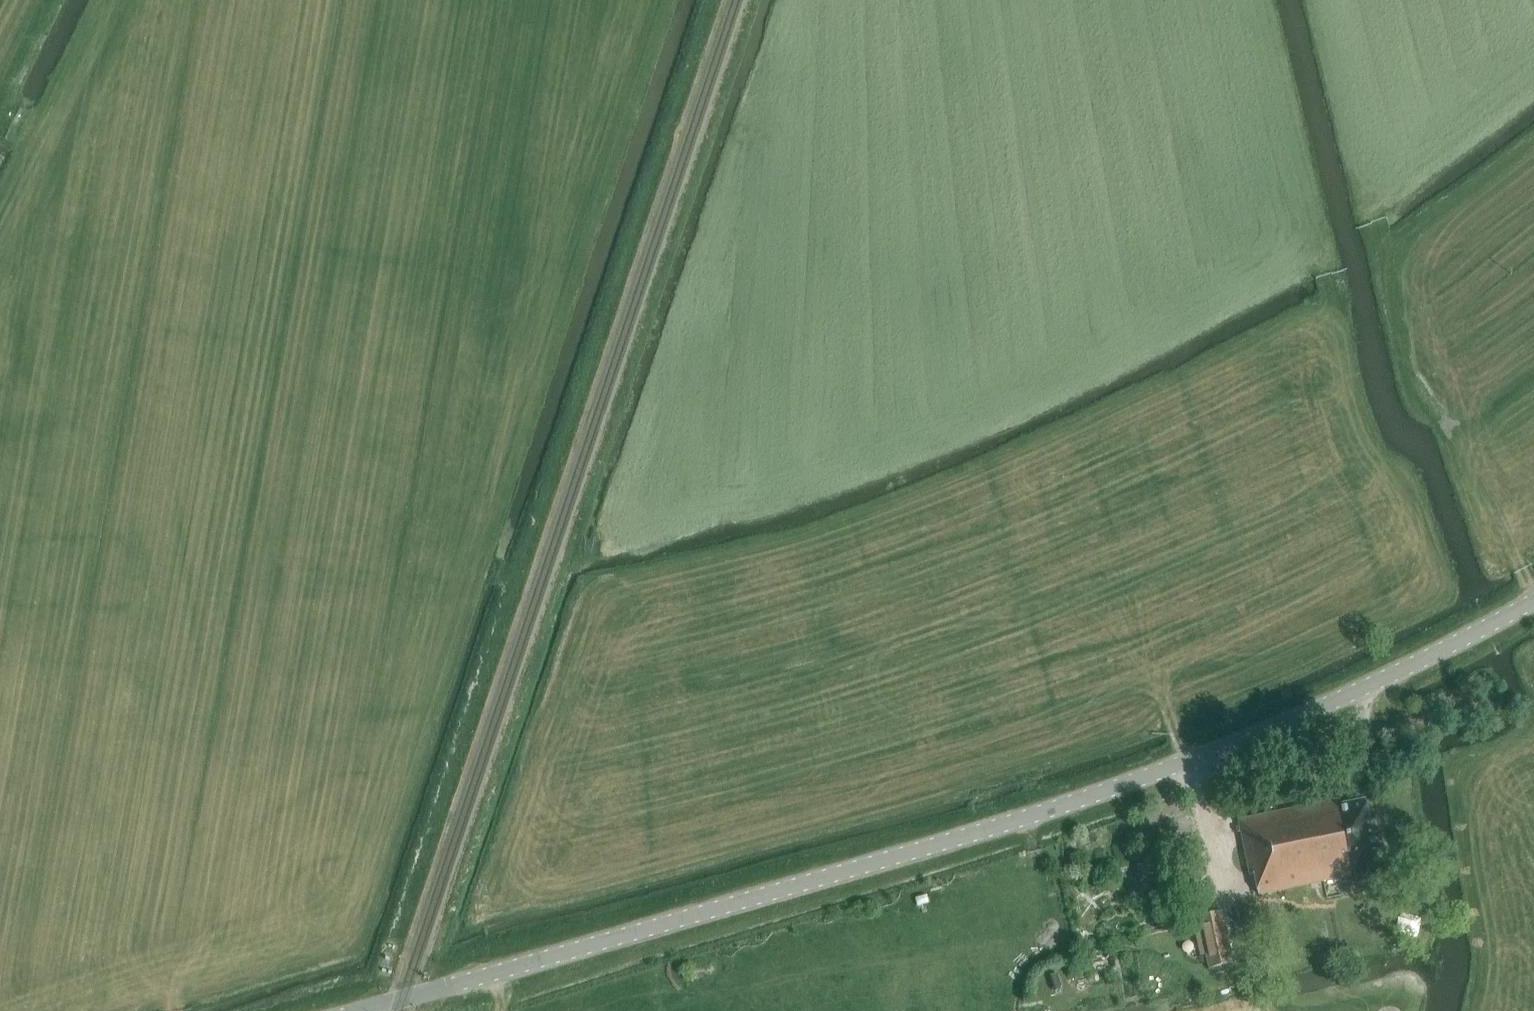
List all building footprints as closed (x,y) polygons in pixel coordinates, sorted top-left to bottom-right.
[(1358,884),(1382,880),(1366,800),(1338,806),(1337,800),(1239,820),(1251,875),(1255,875),(1259,895),(1356,875),(1358,884)] [(1199,920),(1181,924),(1183,932),(1201,929),(1210,968),(1233,964),(1222,912),(1199,918),(1199,920)]
